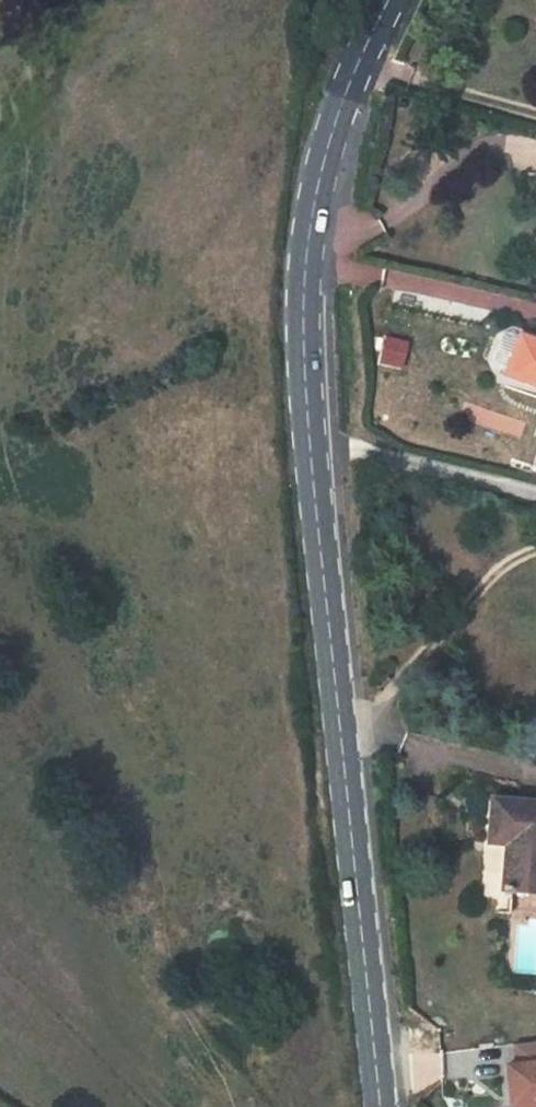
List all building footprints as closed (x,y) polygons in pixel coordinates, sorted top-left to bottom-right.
[(495,369),(507,373),(518,338),(507,334),(501,337),(492,363),(495,369)] [(519,336),(518,338),(507,373),(506,375),(535,385),(535,342),(519,336)] [(492,800),(489,841),(507,843),(503,890),(535,893),(535,803),(492,800)] [(515,1044),(517,1065),(506,1066),(510,1106),(516,1105),(516,1106),(535,1106),(535,1042),(515,1044)]
